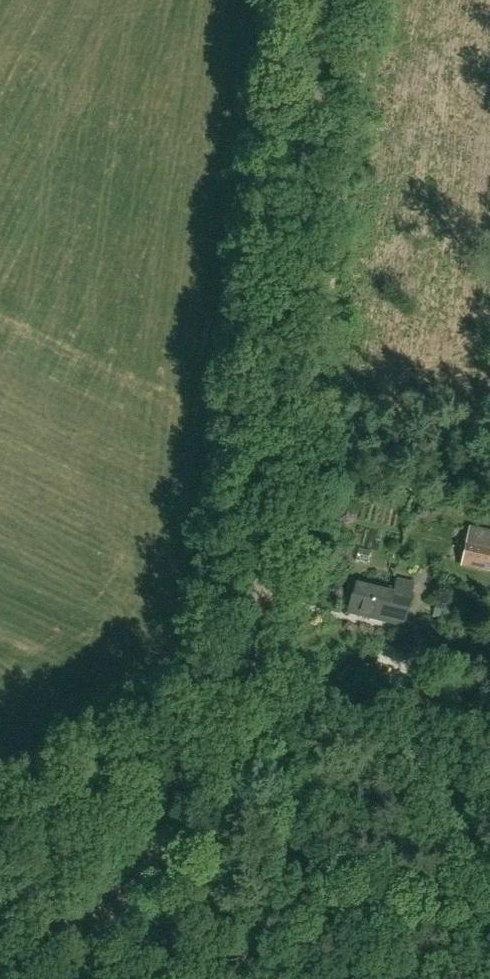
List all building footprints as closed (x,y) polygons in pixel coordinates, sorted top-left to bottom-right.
[(461,569),(489,575),(489,537),(468,533),(461,569)] [(394,592),(355,583),(348,615),(404,628),(412,596),(411,596),(415,582),(397,578),(394,592)]
